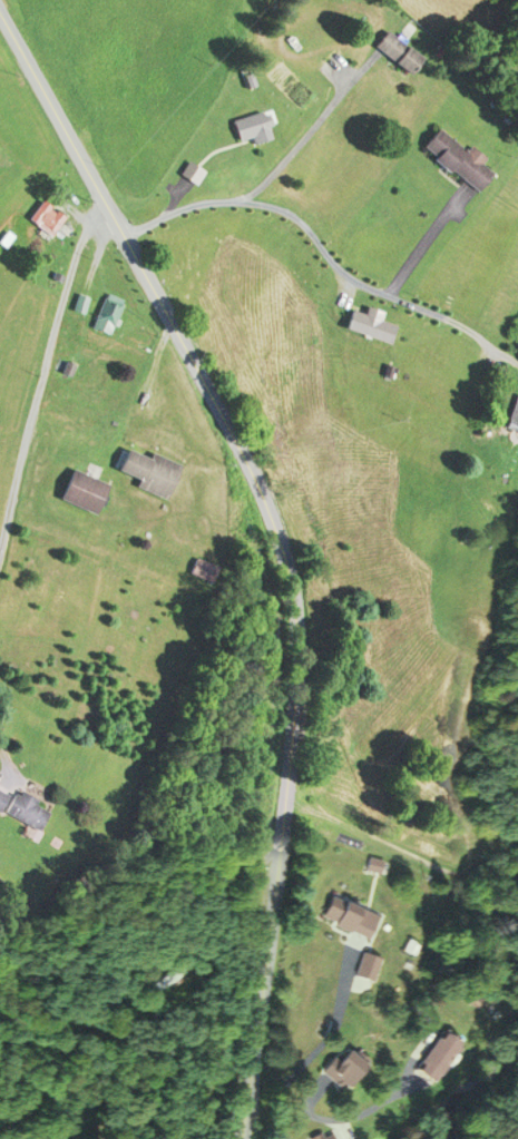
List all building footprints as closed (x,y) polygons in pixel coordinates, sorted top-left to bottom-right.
[(389,21),(378,36),(416,62),(426,47),(389,21)] [(370,42),(404,72),(418,56),(384,27),(370,42)] [(237,114),(242,136),(258,132),(260,136),(276,132),(274,122),(281,118),(274,105),(237,114)] [(429,135),(486,180),(500,164),(442,117),(429,135)] [(49,190),(71,208),(55,229),(32,213),(49,190)] [(108,288),(128,296),(116,327),(96,320),(108,288)] [(354,302),(403,318),(398,336),(348,320),(354,302)] [(517,431),(517,394),(514,393),(502,424),(517,431)] [(130,436),(121,455),(146,467),(141,478),(175,492),(192,456),(158,442),(154,446),(130,436)] [(75,460),(113,473),(102,501),(65,488),(75,460)] [(49,816),(0,794),(0,774),(19,783),(25,777),(59,793),(49,816)] [(46,807),(14,790),(4,810),(36,827),(46,807)] [(331,888),(385,911),(375,934),(321,911),(331,888)] [(365,941),(387,947),(378,974),(358,968),(365,941)] [(148,979),(186,952),(192,961),(155,988),(148,979)] [(414,1067),(447,1027),(468,1044),(437,1084),(414,1067)] [(354,1033),(377,1054),(349,1083),(328,1061),(354,1033)]
